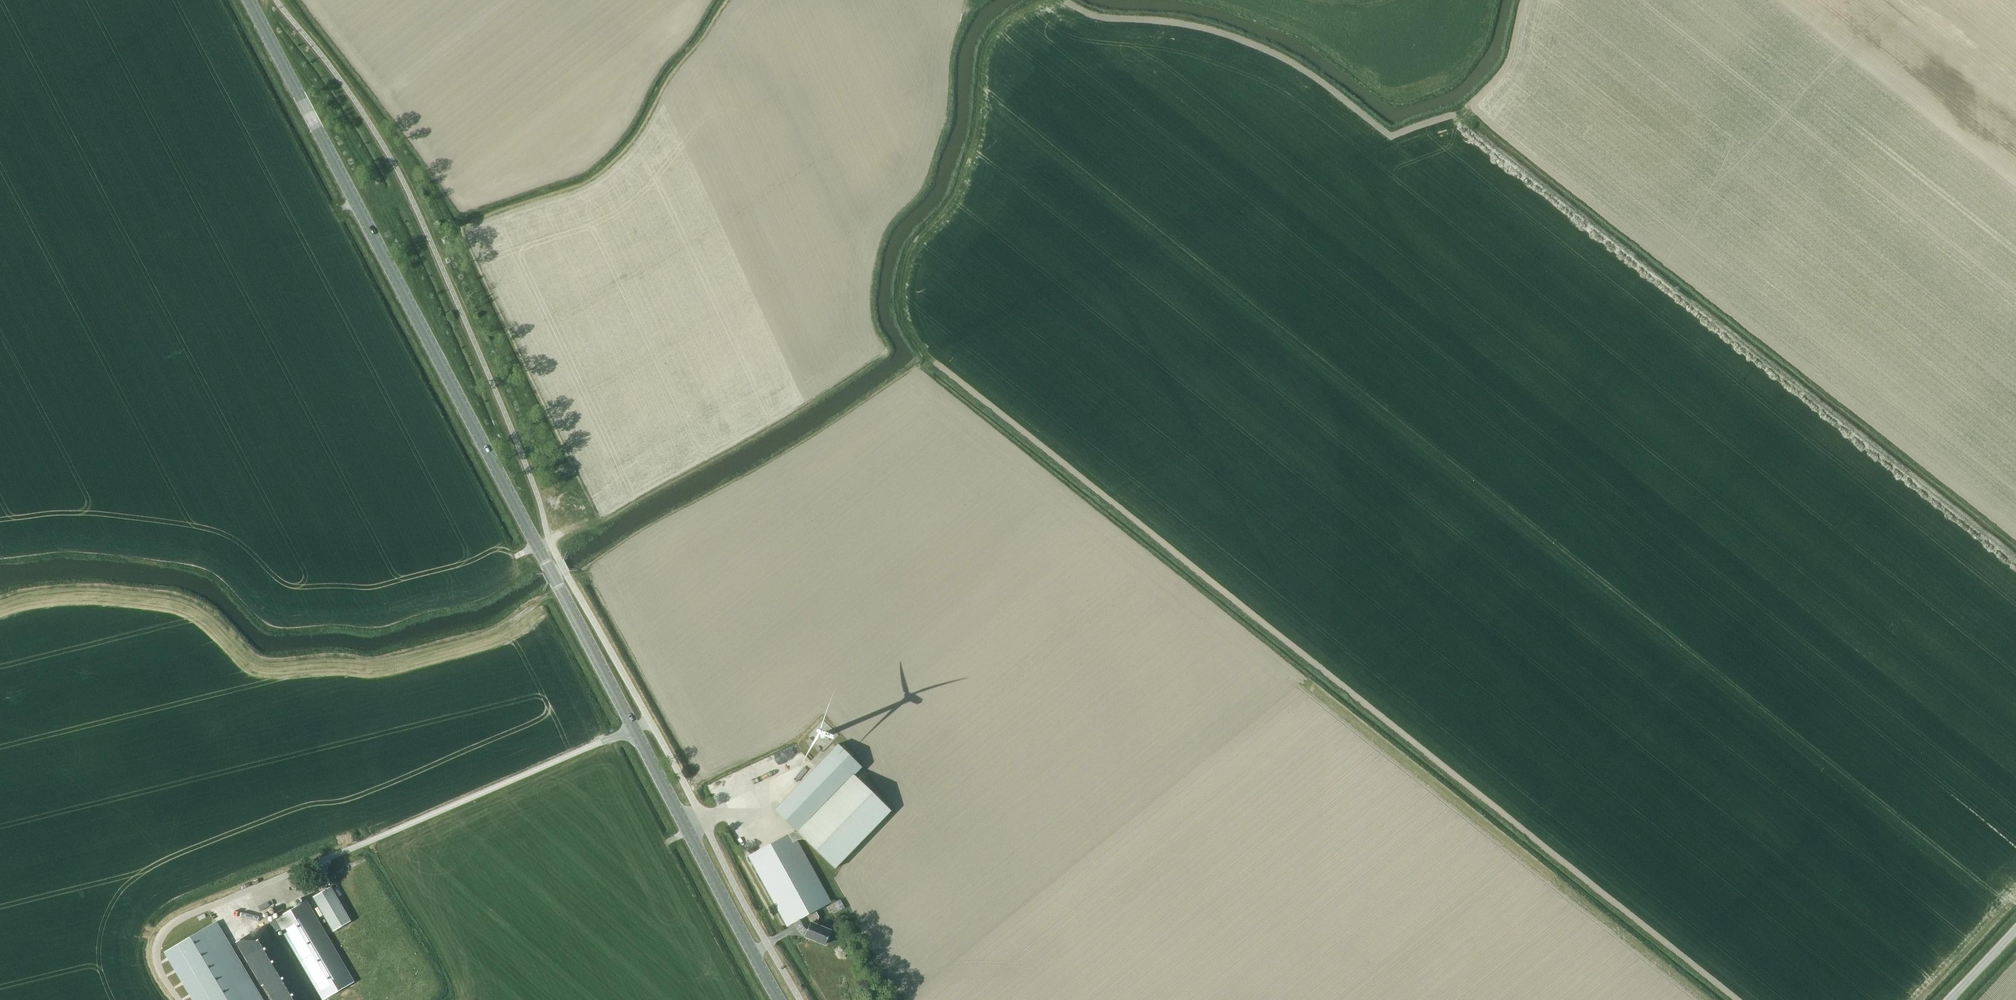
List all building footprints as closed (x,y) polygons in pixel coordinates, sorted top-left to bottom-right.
[(788,796),(810,819),(854,774),(861,767),(838,744),(788,796)] [(835,868),(891,810),(854,774),(810,819),(797,832),(792,832),(775,841),(759,850),(748,856),(778,910),(787,926),(793,923),(794,923),(794,924),(796,926),(796,928),(798,929),(799,931),(800,932),(801,933),(803,934),(804,935),(805,935),(825,944),(828,938),(831,931),(815,925),(819,917),(815,911),(831,902),(796,840),(803,838),(835,868)] [(313,897),(333,931),(351,921),(331,887),(313,897)] [(832,903),(837,912),(845,908),(840,899),(832,903)] [(236,942),(262,985),(263,984),(273,999),(319,999),(291,954),(291,953),(287,946),(277,931),(281,928),(323,999),(354,982),(307,901),(275,919),(236,942)] [(193,999),(264,999),(217,921),(164,952),(193,999)]
